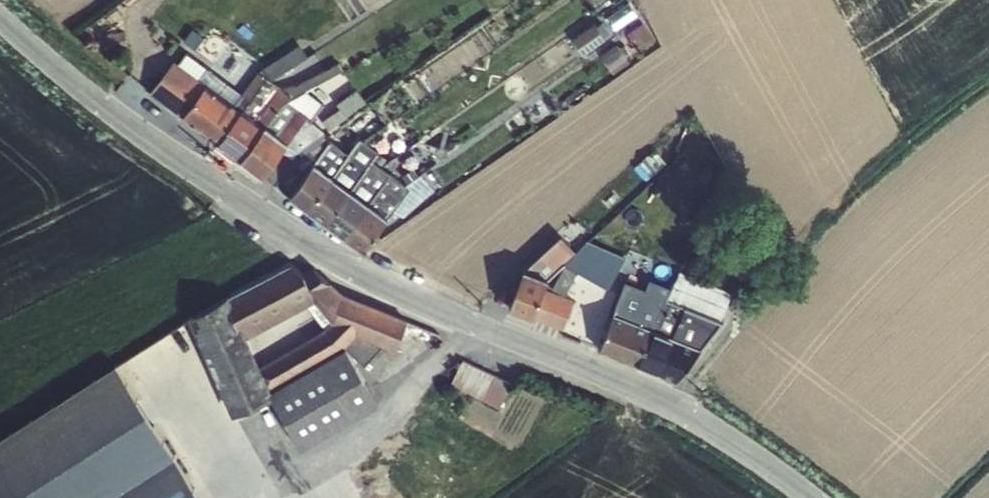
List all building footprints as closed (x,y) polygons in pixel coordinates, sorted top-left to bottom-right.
[(585,51),(613,32),(602,17),(574,36),(585,51)] [(213,74),(182,115),(218,142),(245,105),(271,81),(307,56),(298,44),(257,69),(239,92),(213,74)] [(182,115),(213,74),(185,53),(177,63),(173,61),(149,93),(181,116),(182,115)] [(245,105),(218,142),(240,159),(286,101),(341,70),(338,63),(281,89),(271,81),(245,105)] [(296,158),(324,136),(323,128),(286,101),(240,159),(272,183),(296,158)] [(296,158),(272,183),(289,194),(310,208),(347,154),(324,136),(296,158)] [(347,154),(310,208),(328,222),(372,159),(377,152),(359,138),(347,154)] [(372,159),(328,222),(346,236),(391,173),(372,159)] [(391,173),(346,236),(365,250),(404,196),(414,190),(391,173)] [(546,280),(564,264),(575,252),(560,235),(523,268),(508,308),(563,329),(572,301),(544,289),(546,280)] [(586,241),(575,252),(564,264),(620,297),(597,348),(636,364),(675,280),(586,241)] [(297,261),(186,310),(232,411),(273,393),(297,445),(380,407),(358,359),(400,341),(394,327),(404,323),(388,288),(345,307),(328,270),(305,280),(297,261)] [(685,284),(675,280),(636,364),(675,381),(702,349),(721,323),(682,307),(691,289),(684,287),(685,284)] [(581,328),(589,307),(575,302),(567,323),(581,328)] [(464,358),(453,381),(502,403),(513,380),(464,358)] [(0,431),(0,497),(200,497),(120,362),(0,431)]
